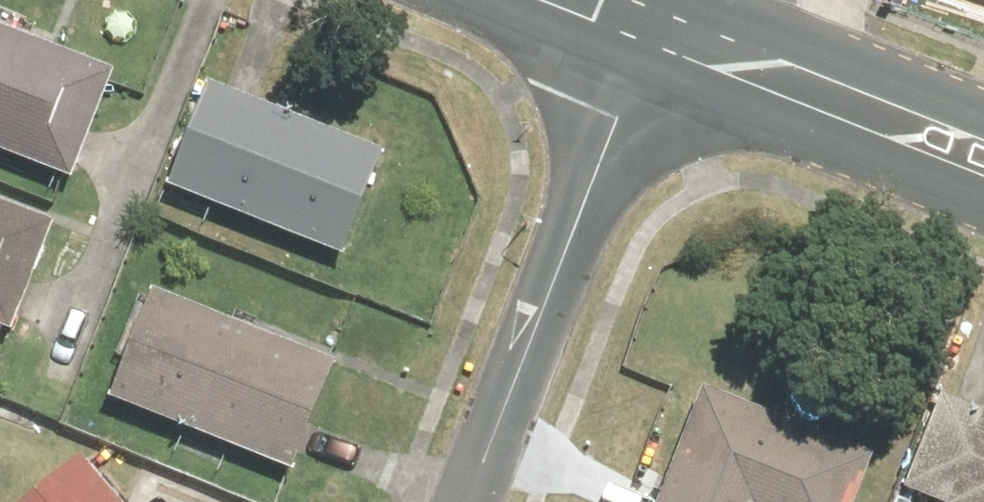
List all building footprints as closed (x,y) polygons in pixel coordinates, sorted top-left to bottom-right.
[(0,29),(0,156),(68,182),(111,71),(0,29)] [(204,87),(164,191),(343,259),(382,155),(204,87)] [(10,335),(53,226),(0,205),(0,331),(10,335)] [(333,364),(150,290),(106,398),(289,472),(333,364)] [(910,501),(983,501),(983,398),(946,383),(900,498),(910,501)] [(657,501),(855,501),(871,457),(697,393),(657,501)] [(81,459),(30,501),(118,501),(81,459)]
